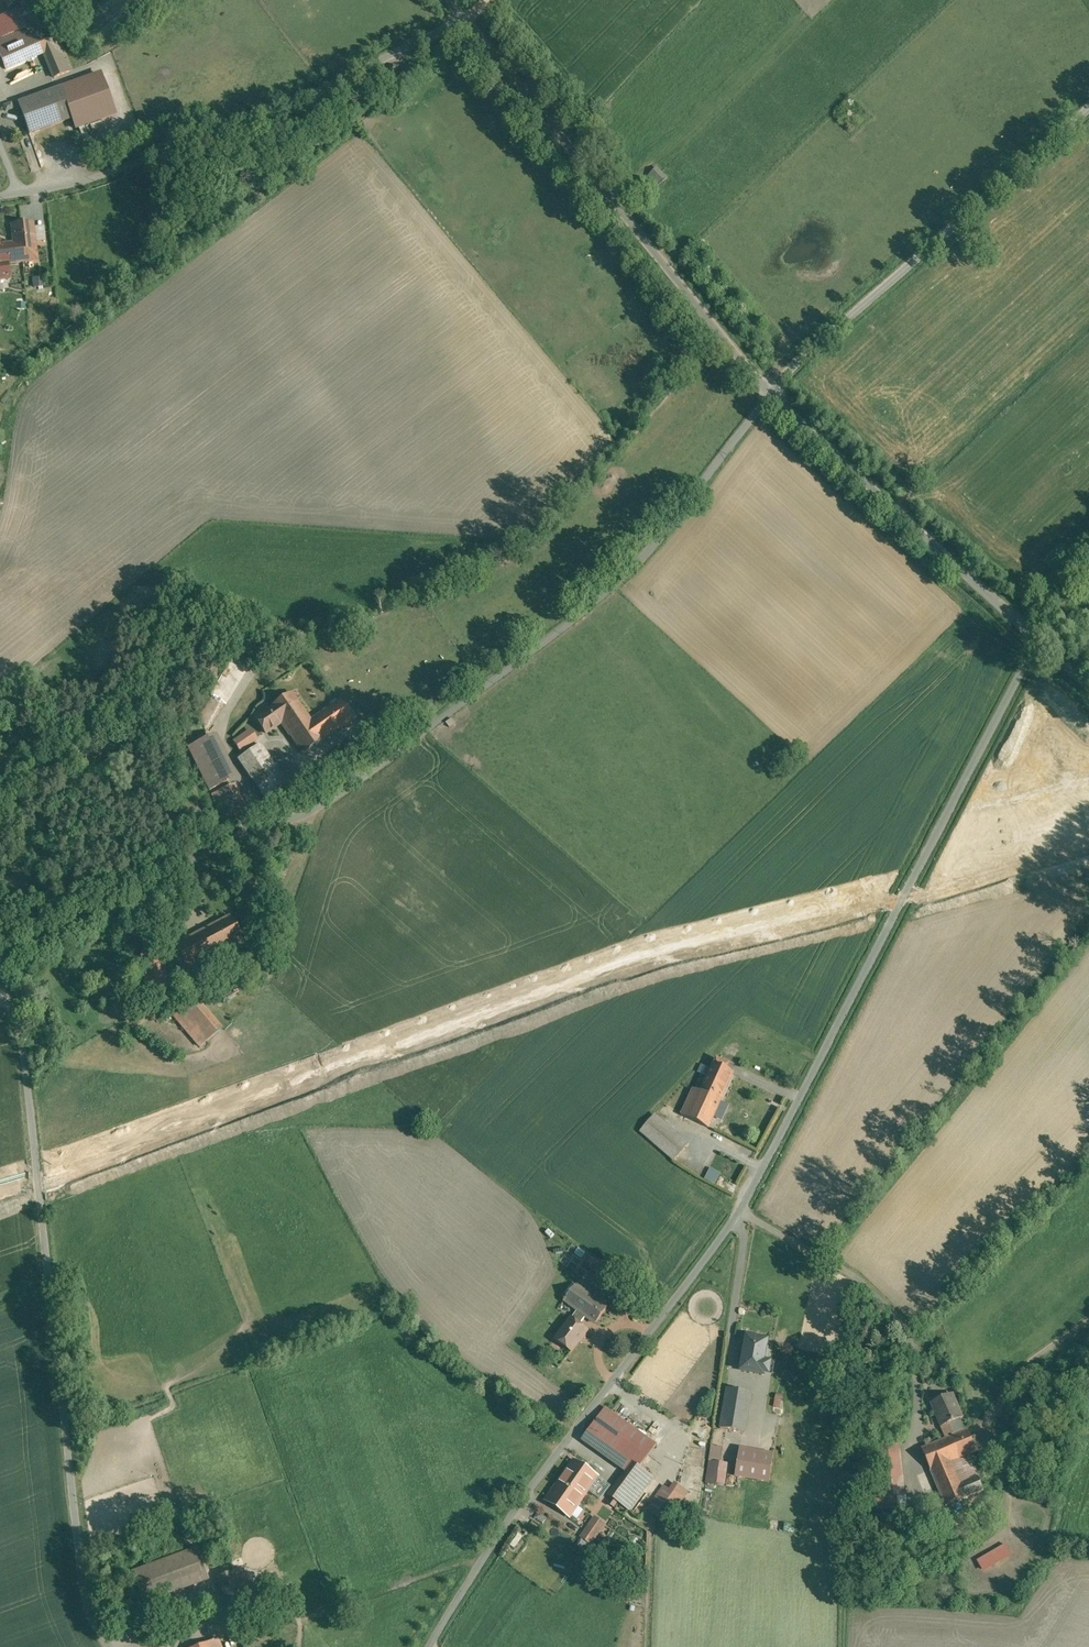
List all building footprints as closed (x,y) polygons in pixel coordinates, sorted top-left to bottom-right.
[(0,5),(3,3),(7,8),(17,0),(0,0),(0,5)] [(0,41),(0,59),(6,72),(39,58),(27,30),(0,41)] [(58,37),(40,44),(54,78),(72,70),(58,37)] [(102,74),(61,89),(72,119),(76,129),(117,115),(102,74)] [(19,104),(29,134),(72,119),(61,89),(19,104)] [(58,124),(62,133),(70,129),(67,120),(58,124)] [(1,133),(4,140),(13,140),(14,132),(8,127),(1,133)] [(645,176),(655,187),(665,177),(655,167),(645,176)] [(0,279),(8,278),(6,263),(36,260),(34,240),(33,228),(32,223),(11,225),(13,244),(0,245),(0,275),(0,279)] [(43,227),(33,228),(34,240),(44,239),(43,227)] [(43,277),(33,278),(35,287),(45,286),(43,277)] [(339,698),(311,717),(293,691),(255,716),(265,730),(282,719),(303,750),(352,718),(339,698)] [(251,730),(233,741),(239,751),(258,740),(251,730)] [(188,748),(209,790),(236,777),(215,734),(188,748)] [(287,782),(260,744),(238,760),(266,797),(287,782)] [(234,786),(215,795),(225,817),(244,808),(234,786)] [(241,940),(230,918),(175,947),(186,969),(241,940)] [(229,975),(218,982),(227,999),(239,992),(229,975)] [(192,997),(172,1014),(200,1046),(221,1029),(192,997)] [(709,1117),(734,1062),(705,1049),(681,1104),(709,1117)] [(639,1121),(674,1152),(690,1133),(655,1103),(639,1121)] [(749,1155),(716,1138),(700,1169),(733,1186),(749,1155)] [(567,1264),(571,1268),(579,1261),(576,1257),(567,1264)] [(606,1309),(577,1287),(564,1303),(593,1325),(606,1309)] [(587,1331),(573,1320),(555,1344),(570,1355),(587,1331)] [(767,1341),(749,1338),(744,1371),(763,1374),(767,1341)] [(751,1393),(728,1390),(722,1430),(745,1433),(751,1393)] [(780,1408),(782,1395),(774,1394),(772,1407),(780,1408)] [(930,1404),(945,1439),(964,1431),(960,1421),(963,1420),(953,1395),(930,1404)] [(582,1441),(625,1474),(607,1498),(628,1514),(654,1480),(638,1468),(657,1443),(609,1406),(582,1441)] [(987,1429),(972,1436),(979,1451),(994,1444),(987,1429)] [(978,1454),(968,1430),(964,1431),(945,1439),(921,1449),(945,1508),(984,1492),(970,1457),(978,1454)] [(900,1446),(879,1449),(885,1501),(906,1498),(900,1446)] [(723,1449),(712,1447),(707,1485),(725,1487),(728,1466),(721,1465),(723,1449)] [(775,1455),(740,1449),(735,1480),(770,1485),(775,1455)] [(600,1479),(572,1459),(541,1501),(569,1521),(600,1479)] [(670,1490),(663,1486),(646,1510),(666,1524),(688,1493),(675,1483),(670,1490)] [(606,1526),(594,1517),(579,1537),(591,1547),(606,1526)] [(1005,1545),(977,1560),(983,1572),(1011,1557),(1005,1545)] [(143,1601),(207,1576),(196,1548),(132,1573),(143,1601)] [(235,1571),(218,1577),(232,1617),(249,1611),(235,1571)] [(201,1646),(233,1646),(229,1637),(201,1646)]
